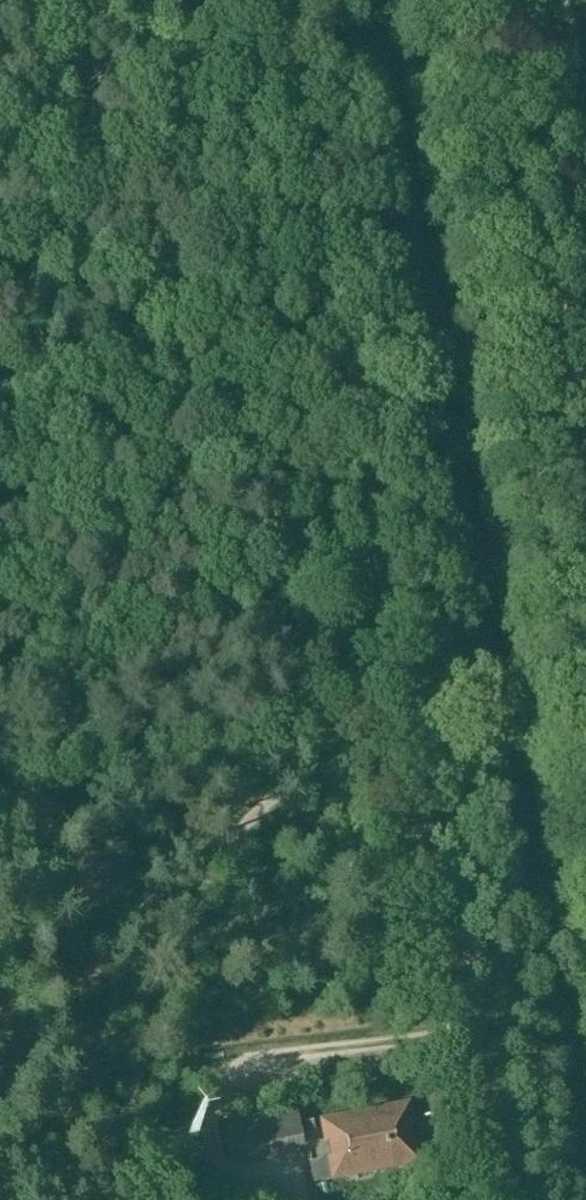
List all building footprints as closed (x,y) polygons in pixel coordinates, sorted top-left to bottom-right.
[(309,1160),(314,1182),(417,1163),(413,1141),(409,1142),(406,1126),(410,1125),(406,1103),(318,1119),(323,1141),(327,1141),(330,1156),(309,1160)] [(302,1123),(305,1137),(314,1135),(312,1122),(302,1123)] [(179,1152),(181,1167),(205,1163),(202,1148),(179,1152)] [(187,1175),(190,1185),(214,1178),(210,1167),(187,1175)]
